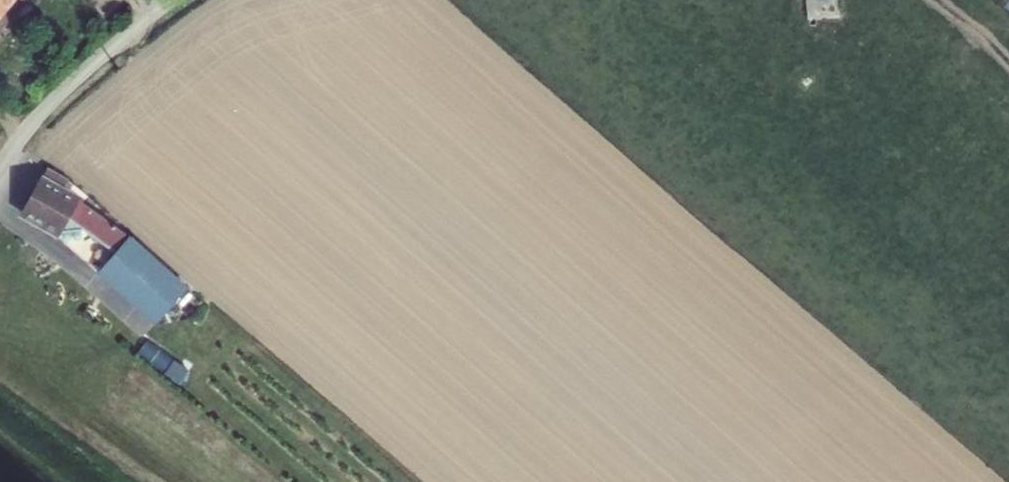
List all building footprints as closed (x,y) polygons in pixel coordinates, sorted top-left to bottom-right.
[(16,0),(0,0),(0,19),(16,0)] [(119,301),(149,267),(90,216),(88,218),(52,198),(56,189),(39,180),(17,219),(37,231),(45,215),(76,233),(61,253),(119,301)]
